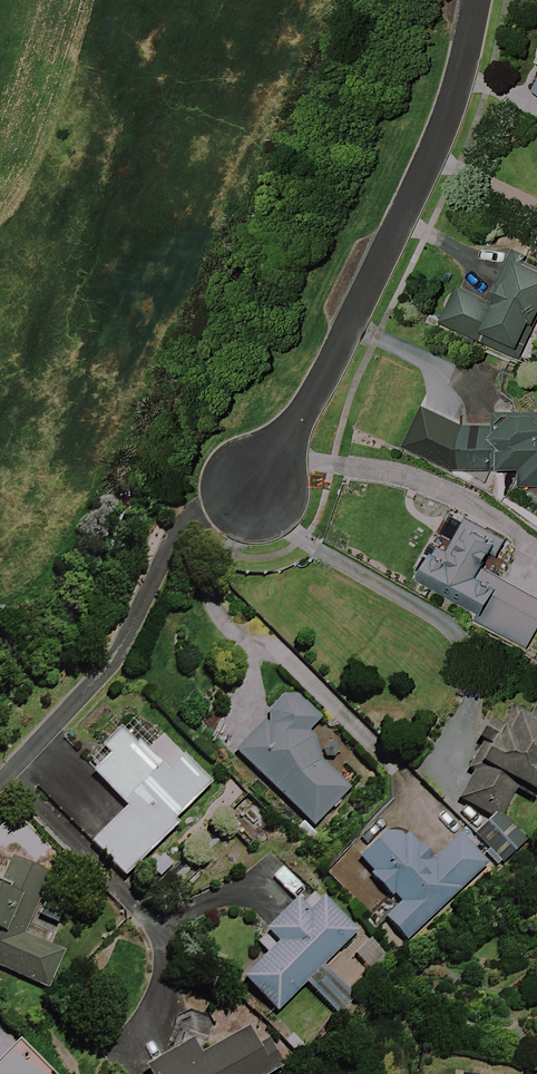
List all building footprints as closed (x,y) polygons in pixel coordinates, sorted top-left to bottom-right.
[(512,256),(489,303),(462,290),(447,321),(482,338),(485,331),(521,348),(536,315),(536,268),(512,256)] [(462,425),(424,407),(405,448),(448,469),(488,473),(494,428),(462,425)] [(523,479),(536,479),(536,411),(501,410),(499,462),(523,463),(523,479)] [(441,545),(418,585),(527,649),(536,632),(536,601),(483,569),(501,538),(468,518),(450,550),(441,545)] [(321,722),(293,692),(233,750),(311,831),(350,793),(311,753),(317,747),(307,736),(321,722)] [(459,805),(483,818),(505,780),(536,798),(536,795),(536,712),(532,709),(525,720),(512,713),(503,728),(486,718),(472,742),(489,752),(459,805)] [(142,756),(120,734),(103,750),(111,758),(93,775),(127,809),(91,845),(123,877),(174,827),(171,824),(208,787),(160,738),(142,756)] [(525,840),(496,809),(472,830),(501,861),(525,840)] [(435,865),(397,826),(354,868),(392,907),(382,917),(406,942),(478,872),(485,865),(461,840),(435,865)] [(9,860),(0,881),(0,970),(46,990),(62,954),(22,936),(48,877),(9,860)] [(353,932),(314,894),(300,908),(295,902),(265,933),(277,944),(242,980),(276,1012),(353,932)] [(276,1072),(248,1026),(199,1056),(189,1039),(142,1069),(145,1073),(273,1073),(276,1072)] [(11,1055),(0,1066),(0,1073),(41,1073),(32,1065),(26,1070),(11,1055)]
